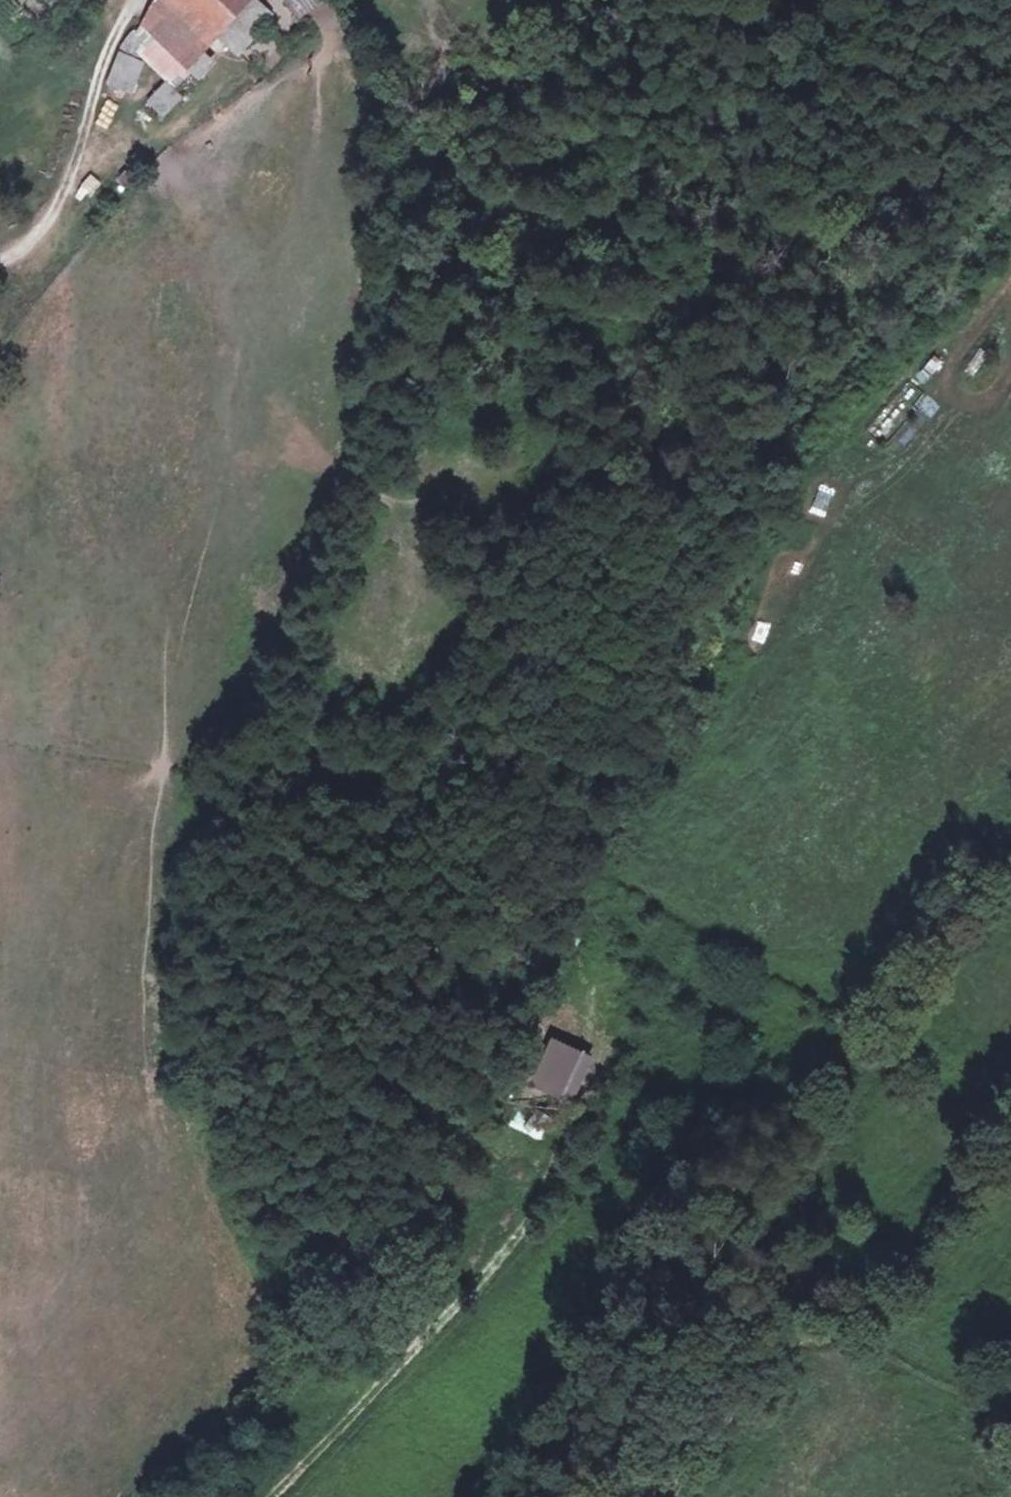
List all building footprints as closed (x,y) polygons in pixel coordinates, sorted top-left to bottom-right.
[(224,37),(186,0),(166,0),(147,25),(192,68),(224,37)] [(224,37),(237,50),(248,39),(234,26),(238,22),(258,2),(256,0),(186,0),(224,37)] [(274,18),(258,2),(238,22),(257,39),(274,18)] [(118,51),(107,84),(134,93),(145,59),(118,51)] [(147,108),(172,118),(183,93),(158,83),(147,108)] [(573,1105),(594,1056),(551,1037),(529,1086),(573,1105)] [(535,1107),(521,1130),(539,1140),(552,1117),(535,1107)]
